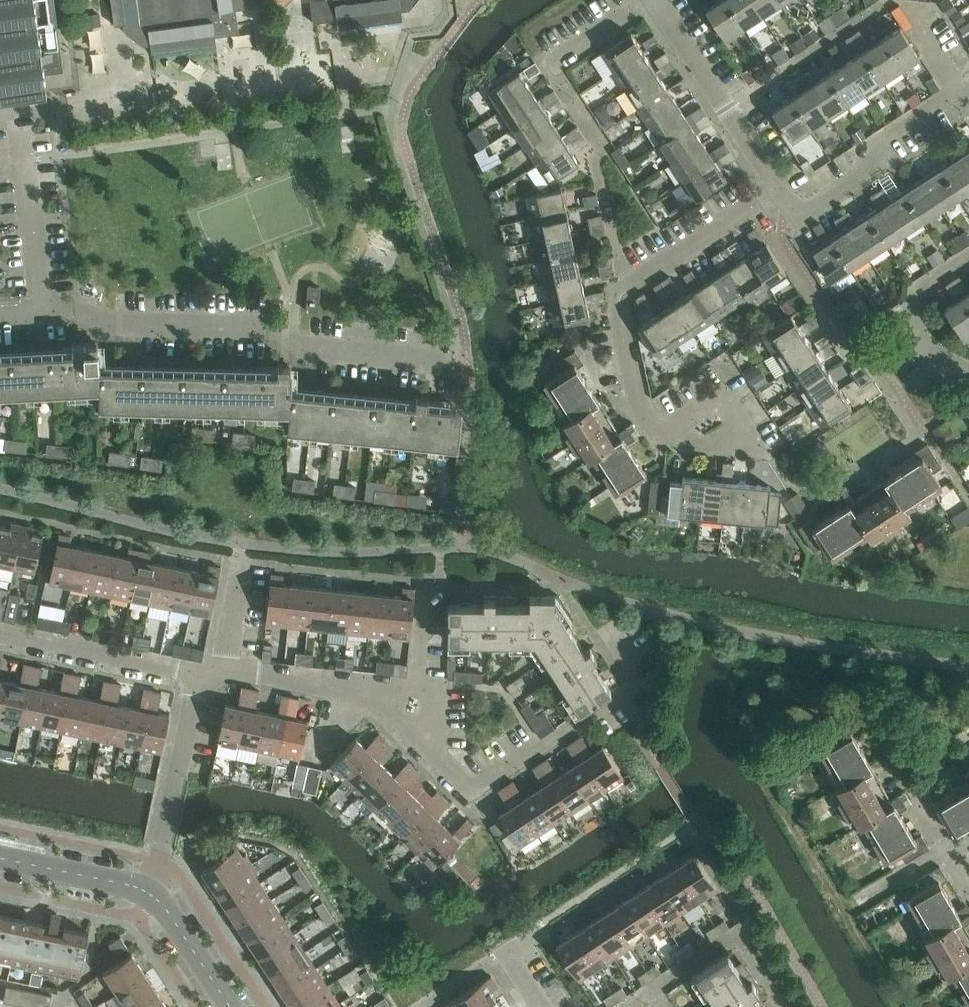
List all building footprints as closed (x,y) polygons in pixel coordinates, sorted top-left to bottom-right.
[(47,96),(47,94),(44,73),(64,71),(54,0),(0,0),(0,102),(47,96)] [(115,25),(124,24),(125,32),(143,46),(151,45),(152,54),(217,45),(215,36),(239,33),(236,9),(245,8),(244,0),(111,0),(115,25)] [(313,23),(337,20),(338,28),(403,20),(402,11),(409,10),(417,0),(310,0),(313,23)] [(726,0),(720,0),(706,10),(725,40),(744,28),(726,0)] [(744,28),(762,16),(752,0),(726,0),(744,28)] [(762,16),(780,4),(778,0),(752,0),(762,16)] [(941,6),(943,8),(949,17),(951,16),(958,11),(950,0),(941,6)] [(843,6),(836,10),(844,21),(850,17),(843,6)] [(844,21),(836,10),(830,15),(837,26),(844,21)] [(958,11),(951,16),(957,25),(965,19),(959,10),(958,11)] [(99,14),(87,15),(89,27),(101,25),(99,14)] [(900,27),(881,39),(901,69),(920,57),(900,27)] [(814,29),(802,37),(808,46),(820,38),(814,29)] [(859,31),(852,35),(860,46),(866,42),(859,31)] [(601,53),(614,72),(643,52),(631,34),(601,53)] [(642,42),(648,50),(659,42),(654,34),(642,42)] [(860,46),(852,35),(846,39),(853,50),(860,46)] [(801,39),(790,46),(796,54),(806,47),(801,39)] [(881,39),(863,51),(883,81),(901,69),(881,39)] [(783,48),(773,55),(779,65),(790,58),(783,48)] [(863,51),(845,63),(865,93),(883,81),(863,51)] [(643,52),(614,72),(625,90),(655,70),(643,52)] [(654,60),(659,68),(671,60),(666,52),(654,60)] [(838,67),(827,75),(847,105),(865,93),(845,63),(838,52),(831,56),(838,67)] [(528,58),(520,63),(524,69),(532,64),(528,58)] [(671,60),(659,68),(665,76),(676,68),(671,60)] [(536,64),(535,62),(532,64),(524,69),(529,78),(541,70),(536,64)] [(748,69),(741,73),(748,84),(755,80),(748,69)] [(655,70),(625,90),(637,108),(667,88),(655,70)] [(808,71),(802,76),(829,117),(847,105),(827,75),(816,82),(808,71)] [(489,91),(502,110),(531,90),(519,72),(489,91)] [(802,91),(791,99),(811,129),(829,117),(802,76),(795,80),(802,91)] [(926,82),(933,93),(940,88),(933,77),(926,82)] [(683,78),(671,86),(677,94),(688,86),(683,78)] [(667,88),(637,108),(649,126),(679,106),(667,88)] [(502,110),(513,128),(543,108),(531,90),(502,110)] [(542,98),(547,106),(559,98),(554,90),(542,98)] [(547,106),(543,108),(513,128),(525,146),(555,126),(549,117),(564,106),(559,98),(547,106)] [(811,129),(791,99),(772,111),(792,141),(811,129)] [(679,106),(649,126),(661,144),(691,125),(679,106)] [(689,114),(695,122),(706,114),(701,106),(689,114)] [(706,114),(695,122),(700,130),(712,122),(706,114)] [(691,125),(661,144),(673,162),(703,143),(691,125)] [(555,126),(525,146),(537,164),(567,145),(555,126)] [(566,134),(571,142),(583,134),(577,126),(566,134)] [(860,128),(851,134),(857,142),(865,137),(860,128)] [(583,134),(571,142),(576,150),(588,142),(583,134)] [(487,137),(476,144),(479,150),(491,143),(487,137)] [(713,150),(719,158),(730,150),(725,142),(713,150)] [(703,143),(673,162),(685,180),(714,161),(703,143)] [(567,145),(537,164),(549,183),(579,163),(567,145)] [(957,155),(968,173),(968,148),(957,155)] [(730,150),(719,158),(724,166),(735,158),(730,150)] [(624,155),(616,160),(622,169),(630,164),(624,155)] [(939,167),(959,197),(968,191),(968,173),(957,155),(939,167)] [(807,159),(801,164),(808,175),(815,170),(807,159)] [(714,161),(685,180),(697,199),(727,179),(714,161)] [(939,167),(921,179),(941,209),(959,197),(939,167)] [(921,179),(903,191),(922,221),(941,209),(921,179)] [(501,187),(492,191),(495,198),(504,193),(501,187)] [(884,188),(877,192),(904,233),(922,221),(903,191),(891,199),(884,188)] [(526,197),(531,219),(566,210),(561,189),(526,197)] [(878,208),(866,215),(886,245),(904,233),(877,192),(870,197),(878,208)] [(583,197),(585,206),(599,203),(597,194),(583,197)] [(566,210),(531,219),(536,240),(571,232),(566,210)] [(848,211),(841,216),(868,257),(886,245),(866,215),(855,222),(848,211)] [(588,218),(590,227),(603,224),(601,215),(588,218)] [(842,231),(830,239),(850,269),(868,257),(841,216),(834,220),(842,231)] [(827,234),(820,223),(813,227),(820,238),(827,234)] [(603,224),(590,227),(592,237),(605,234),(603,224)] [(758,249),(748,256),(767,285),(786,273),(766,243),(756,228),(748,233),(758,249)] [(958,235),(965,246),(968,244),(968,237),(965,231),(958,235)] [(571,232),(536,240),(541,261),(576,253),(571,232)] [(965,246),(958,235),(951,240),(958,251),(965,246)] [(850,269),(830,239),(811,251),(831,281),(850,269)] [(728,246),(719,252),(727,263),(735,258),(728,246)] [(939,251),(928,258),(934,267),(944,260),(939,251)] [(719,252),(711,257),(719,269),(727,263),(719,252)] [(576,253),(541,261),(545,282),(580,274),(576,253)] [(748,256),(730,267),(749,297),(767,285),(748,256)] [(597,260),(599,270),(613,267),(611,257),(597,260)] [(613,267),(599,270),(601,279),(615,276),(613,267)] [(730,267),(711,279),(731,309),(749,297),(730,267)] [(683,276),(691,287),(699,282),(691,270),(683,276)] [(580,274),(545,282),(550,303),(585,295),(580,274)] [(669,276),(661,281),(669,293),(677,287),(669,276)] [(959,276),(952,281),(959,292),(966,287),(959,276)] [(711,279),(693,291),(713,321),(731,309),(711,279)] [(669,293),(661,281),(653,286),(661,298),(669,293)] [(959,292),(952,281),(946,285),(953,296),(959,292)] [(320,287),(308,286),(306,310),(318,311),(320,287)] [(603,291),(590,294),(592,303),(605,300),(603,291)] [(693,291),(675,303),(695,333),(713,321),(693,291)] [(651,304),(644,293),(635,298),(643,310),(651,304)] [(585,295),(550,303),(555,324),(590,317),(585,295)] [(963,297),(944,309),(964,339),(968,336),(968,306),(963,297)] [(790,298),(780,305),(787,315),(797,309),(790,298)] [(675,303),(657,315),(677,345),(695,333),(675,303)] [(677,345),(657,315),(639,327),(658,357),(677,345)] [(761,335),(774,354),(803,334),(791,315),(761,335)] [(802,323),(808,332),(819,324),(814,316),(802,323)] [(803,334),(774,354),(785,372),(815,352),(803,334)] [(814,341),(819,350),(831,342),(826,334),(814,341)] [(831,342),(819,350),(825,358),(836,350),(831,342)] [(0,356),(0,394),(101,388),(100,406),(290,411),(288,428),(446,444),(448,444),(453,443),(456,440),(458,436),(459,434),(460,420),(460,418),(459,413),(456,410),(452,407),(445,406),(428,404),(429,398),(416,396),(415,403),(291,390),(292,373),(291,373),(291,366),(278,366),(278,372),(100,368),(99,350),(98,350),(98,343),(73,345),(73,352),(0,356)] [(575,350),(552,365),(558,375),(544,384),(567,420),(559,426),(584,464),(592,458),(616,494),(646,474),(627,444),(640,435),(632,423),(618,431),(577,368),(584,364),(575,350)] [(815,352),(785,372),(797,390),(827,370),(815,352)] [(850,371),(856,379),(867,371),(862,363),(850,371)] [(756,367),(746,373),(753,383),(762,378),(756,367)] [(827,370),(797,390),(809,408),(839,388),(827,370)] [(867,371),(856,379),(861,387),(873,379),(867,371)] [(839,388),(809,408),(821,427),(851,407),(839,388)] [(192,438),(202,440),(203,429),(193,427),(192,438)] [(949,427),(941,433),(948,443),(956,437),(949,427)] [(203,429),(202,440),(212,441),(214,430),(203,429)] [(233,443),(243,445),(244,434),(234,433),(233,443)] [(244,434),(243,445),(253,446),(255,435),(244,434)] [(8,450),(18,452),(20,441),(9,439),(8,450)] [(20,441),(18,452),(29,453),(30,442),(20,441)] [(47,455),(57,456),(58,445),(48,444),(47,455)] [(832,559),(841,553),(868,536),(874,544),(912,519),(906,511),(942,487),(933,473),(942,467),(927,444),(914,453),(918,459),(855,501),(846,487),(833,496),(842,509),(816,526),(812,519),(798,528),(814,551),(823,545),(832,559)] [(58,445),(57,456),(67,457),(69,446),(58,445)] [(109,463),(119,464),(121,453),(110,452),(109,463)] [(121,453),(119,464),(129,466),(131,455),(121,453)] [(141,467),(151,469),(153,458),(142,456),(141,467)] [(153,458),(151,469),(161,470),(163,459),(153,458)] [(734,463),(728,462),(723,462),(722,471),(733,473),(734,463)] [(705,479),(701,518),(723,520),(726,482),(732,482),(733,473),(722,471),(721,481),(705,479)] [(667,514),(701,518),(705,479),(683,477),(682,483),(670,482),(667,514)] [(293,489),(303,491),(305,480),(294,479),(293,489)] [(305,480),(303,491),(313,492),(315,481),(305,480)] [(651,481),(648,513),(659,514),(662,482),(651,481)] [(726,482),(723,520),(744,522),(748,484),(732,482),(726,482)] [(333,495),(344,497),(345,486),(335,484),(333,495)] [(748,484),(744,522),(778,526),(781,493),(769,492),(770,486),(748,484)] [(345,486),(344,497),(354,498),(355,487),(345,486)] [(374,501),(384,503),(386,492),(376,490),(374,501)] [(386,492),(384,503),(395,504),(396,493),(386,492)] [(798,494),(785,502),(795,518),(808,509),(798,494)] [(442,500),(440,511),(450,512),(452,501),(442,500)] [(960,512),(966,522),(967,523),(968,522),(968,507),(960,512)] [(0,537),(0,564),(15,567),(23,527),(11,524),(10,527),(2,526),(0,537)] [(23,527),(15,567),(36,571),(43,534),(34,532),(35,529),(23,527)] [(49,583),(70,587),(79,547),(70,545),(72,537),(60,534),(49,583)] [(79,547),(70,587),(90,591),(99,551),(79,547)] [(119,555),(110,596),(130,600),(140,551),(129,549),(127,557),(119,555)] [(99,551),(90,591),(110,596),(119,555),(99,551)] [(140,551),(130,600),(150,604),(159,564),(150,562),(151,553),(140,551)] [(159,564),(150,604),(170,608),(178,568),(159,564)] [(198,572),(190,612),(211,616),(221,568),(209,565),(207,574),(198,572)] [(178,568),(170,608),(190,612),(198,572),(178,568)] [(266,624),(287,626),(292,585),(283,584),(284,576),(271,574),(266,624)] [(292,585),(287,626),(308,628),(312,587),(292,585)] [(312,587),(308,628),(328,630),(332,589),(312,587)] [(393,596),(389,637),(410,639),(415,590),(403,588),(402,597),(393,596)] [(332,589),(328,630),(348,632),(353,591),(332,589)] [(353,591),(348,632),(368,635),(373,594),(353,591)] [(10,593),(4,621),(15,623),(21,596),(10,593)] [(373,594),(368,635),(389,637),(393,596),(373,594)] [(448,604),(448,641),(488,642),(488,650),(531,650),(531,642),(534,642),(580,711),(611,691),(592,661),(599,656),(592,646),(585,651),(566,623),(574,618),(559,596),(530,596),(529,605),(511,605),(511,596),(484,595),(484,604),(448,604)] [(52,631),(61,632),(63,621),(55,619),(52,631)] [(63,621),(61,632),(69,634),(72,623),(63,621)] [(92,639),(101,640),(103,629),(95,627),(92,639)] [(103,629),(101,640),(109,642),(111,631),(103,629)] [(132,647),(141,649),(143,637),(135,636),(132,647)] [(143,637),(141,649),(149,650),(152,639),(143,637)] [(173,655),(181,657),(183,646),(175,644),(173,655)] [(183,646),(181,657),(189,659),(192,647),(183,646)] [(262,661),(271,662),(272,650),(263,649),(262,661)] [(295,664),(304,665),(305,654),(296,653),(295,664)] [(305,654),(304,665),(312,666),(314,655),(305,654)] [(336,668),(344,669),(345,658),(337,657),(336,668)] [(345,658),(344,669),(353,670),(354,659),(345,658)] [(376,673),(385,674),(386,662),(377,661),(376,673)] [(386,662),(385,674),(393,675),(395,663),(386,662)] [(9,681),(1,718),(21,722),(33,666),(24,664),(20,684),(9,681)] [(33,666),(21,722),(41,726),(49,690),(38,687),(42,668),(33,666)] [(469,672),(455,671),(454,680),(468,682),(469,672)] [(469,672),(468,682),(482,683),(483,674),(469,672)] [(49,690),(41,726),(61,730),(73,675),(64,673),(60,692),(49,690)] [(73,675),(61,730),(81,735),(89,698),(78,696),(82,676),(73,675)] [(1,718),(9,681),(0,680),(0,718),(1,718)] [(514,680),(506,686),(514,697),(522,692),(514,680)] [(89,698),(81,735),(101,739),(113,683),(104,681),(100,700),(89,698)] [(113,683),(101,739),(121,743),(129,706),(118,704),(122,685),(113,683)] [(218,740),(239,745),(251,689),(242,687),(238,706),(226,704),(218,740)] [(129,706),(121,743),(141,747),(153,691),(144,689),(140,708),(129,706)] [(251,689),(239,745),(259,749),(267,712),(256,710),(260,691),(251,689)] [(153,691),(141,747),(162,751),(170,715),(158,712),(162,693),(153,691)] [(267,712),(259,749),(279,753),(291,697),(282,695),(278,715),(267,712)] [(291,697),(279,753),(300,757),(307,721),(295,718),(299,699),(291,697)] [(536,714),(529,703),(521,708),(529,720),(536,714)] [(845,711),(850,720),(860,715),(854,705),(845,711)] [(893,709),(883,715),(889,724),(898,719),(893,709)] [(835,716),(841,726),(850,720),(845,711),(835,716)] [(536,714),(529,720),(536,731),(544,726),(536,714)] [(835,716),(826,722),(832,731),(841,726),(835,716)] [(894,734),(904,728),(898,719),(889,724),(894,734)] [(904,728),(894,734),(900,743),(909,737),(904,728)] [(898,812),(906,808),(912,804),(905,791),(891,799),(850,730),(818,749),(840,786),(832,791),(855,830),(863,825),(885,861),(900,853),(905,862),(929,848),(921,835),(914,839),(898,812)] [(330,765),(346,780),(386,739),(379,733),(365,747),(357,739),(330,765)] [(582,736),(574,741),(605,789),(623,778),(603,746),(593,753),(582,736)] [(386,739),(346,780),(360,794),(387,768),(378,760),(392,746),(386,739)] [(577,763),(568,769),(588,800),(605,789),(574,741),(567,746),(577,763)] [(548,759),(540,764),(571,812),(588,800),(568,769),(559,775),(548,759)] [(387,768),(360,794),(375,809),(415,768),(408,762),(395,776),(387,768)] [(543,785),(534,792),(554,823),(571,812),(540,764),(532,769),(543,785)] [(415,768),(375,809),(389,823),(416,796),(407,788),(421,774),(415,768)] [(514,781),(506,786),(537,834),(554,823),(534,792),(524,798),(514,781)] [(934,802),(953,833),(968,824),(968,781),(934,802)] [(537,834),(506,786),(498,791),(509,808),(499,814),(520,846),(537,834)] [(416,796),(389,823),(404,837),(444,797),(437,790),(424,804),(416,796)] [(444,797),(404,837),(418,852),(445,825),(437,817),(450,803),(444,797)] [(445,825),(418,852),(434,867),(460,840),(459,839),(473,825),(466,819),(453,833),(445,825)] [(205,882),(210,891),(252,863),(246,855),(243,857),(237,848),(203,870),(206,876),(205,882)] [(694,855),(676,867),(699,902),(717,890),(694,855)] [(252,863),(210,891),(216,899),(223,901),(225,905),(260,883),(254,874),(258,872),(252,863)] [(964,906),(956,910),(941,884),(948,880),(940,866),(916,880),(921,890),(907,898),(929,935),(920,940),(943,979),(952,974),(968,1004),(968,932),(964,924),(968,921),(968,903),(964,906)] [(293,872),(299,882),(306,877),(300,867),(293,872)] [(676,867),(659,878),(682,913),(699,902),(676,867)] [(306,877),(299,882),(305,891),(312,886),(306,877)] [(659,878),(642,889),(665,924),(682,913),(659,878)] [(260,883),(225,905),(237,922),(271,900),(260,883)] [(642,889),(625,901),(648,935),(665,924),(642,889)] [(271,900),(237,922),(248,939),(282,917),(271,900)] [(625,901),(608,912),(631,946),(648,935),(625,901)] [(315,906),(321,916),(329,911),(323,902),(315,906)] [(329,911),(321,916),(328,925),(335,920),(329,911)] [(608,912),(591,923),(614,958),(631,946),(608,912)] [(81,973),(89,933),(64,928),(63,933),(43,929),(44,924),(0,914),(0,956),(81,973)] [(282,917),(248,939),(260,957),(294,934),(282,917)] [(724,920),(715,926),(720,934),(729,928),(724,920)] [(591,923),(574,934),(597,969),(614,958),(591,923)] [(720,934),(715,926),(706,932),(712,940),(720,934)] [(294,934),(260,957),(270,974),(305,951),(294,934)] [(597,969),(574,934),(556,946),(579,980),(597,969)] [(116,955),(128,947),(121,936),(109,944),(116,955)] [(338,941),(344,950),(351,945),(345,936),(338,941)] [(690,943),(681,948),(686,956),(695,951),(690,943)] [(351,945),(344,950),(350,959),(357,955),(351,945)] [(686,956),(681,948),(672,954),(677,962),(686,956)] [(305,951),(270,974),(282,991),(316,968),(305,951)] [(753,993),(761,988),(746,966),(739,971),(727,953),(689,979),(708,1006),(762,1006),(753,993)] [(104,972),(117,992),(145,974),(132,954),(104,972)] [(656,965),(647,971),(652,979),(661,973),(656,965)] [(282,991),(292,1006),(294,1006),(327,985),(316,968),(282,991)] [(360,974),(366,984),(373,979),(367,970),(360,974)] [(652,979),(647,971),(638,976),(643,984),(652,979)] [(117,992),(127,1006),(136,1006),(158,993),(145,974),(117,992)] [(453,1001),(444,1006),(483,1006),(490,1002),(491,1003),(496,999),(491,991),(498,986),(491,976),(453,1001)] [(294,1006),(331,1006),(338,1002),(327,985),(294,1006)] [(4,1002),(12,1004),(15,988),(7,986),(4,1002)] [(622,987),(613,993),(618,1001),(627,995),(622,987)] [(15,988),(12,1004),(19,1005),(22,989),(15,988)] [(22,989),(19,1005),(26,1006),(29,990),(22,989)] [(26,1006),(29,1006),(33,1006),(36,992),(29,990),(26,1006)] [(33,1006),(40,1006),(43,993),(36,992),(33,1006)] [(78,997),(85,1006),(94,1006),(84,992),(78,997)] [(40,1006),(49,1006),(52,995),(43,993),(40,1006)] [(136,1006),(167,1006),(158,993),(136,1006)] [(618,1001),(613,993),(604,999),(609,1006),(618,1001)] [(374,1004),(376,1006),(390,1006),(384,998),(374,1004)]
